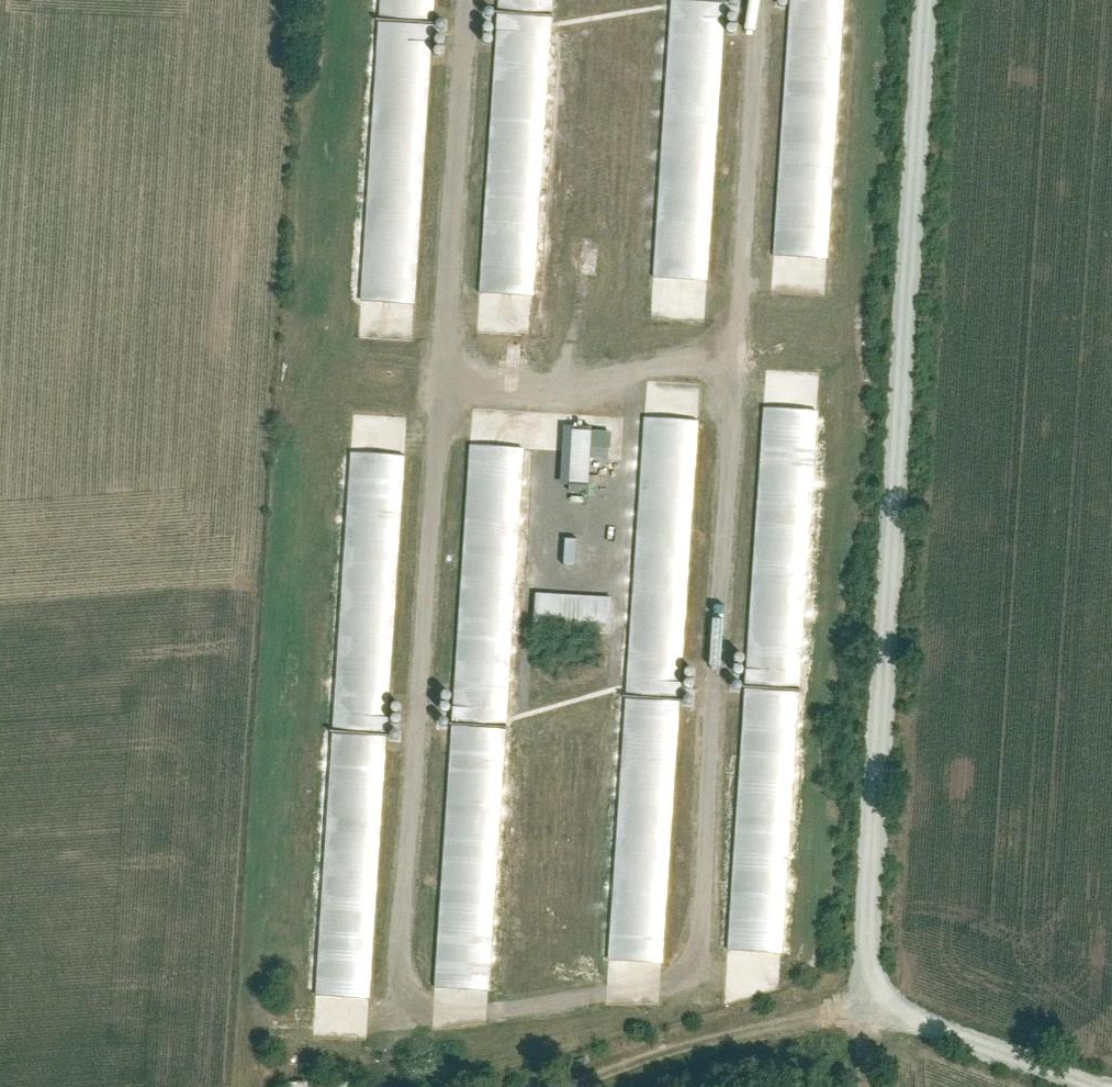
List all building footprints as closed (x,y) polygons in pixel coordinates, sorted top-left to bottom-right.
[(388,13),(411,14),(411,7),(426,8),(427,0),(389,0),(388,13)] [(561,0),(506,0),(506,6),(561,9),(561,0)] [(716,279),(730,1),(719,0),(674,0),(661,276),(716,279)] [(781,254),(837,257),(850,0),(794,0),(781,254)] [(500,12),(489,292),(544,294),(554,14),(500,12)] [(383,20),(367,299),(422,302),(438,23),(383,20)] [(766,406),(756,667),(771,667),(770,682),(811,684),(822,408),(766,406)] [(688,679),(704,419),(649,416),(633,690),(659,691),(660,677),(688,679)] [(579,482),(598,482),(599,457),(617,458),(618,429),(580,428),(579,482)] [(472,443),(460,719),(515,721),(527,445),(472,443)] [(353,451),(342,726),(381,728),(382,714),(398,714),(408,453),(353,451)] [(584,564),(586,537),(567,536),(566,563),(584,564)] [(541,594),(540,631),(619,632),(619,594),(541,594)] [(747,688),(737,949),(792,952),(803,690),(747,688)] [(672,962),(685,698),(629,696),(617,959),(672,962)] [(498,989),(509,726),(454,724),(443,987),(498,989)] [(335,732),(325,994),(380,996),(389,734),(335,732)]
